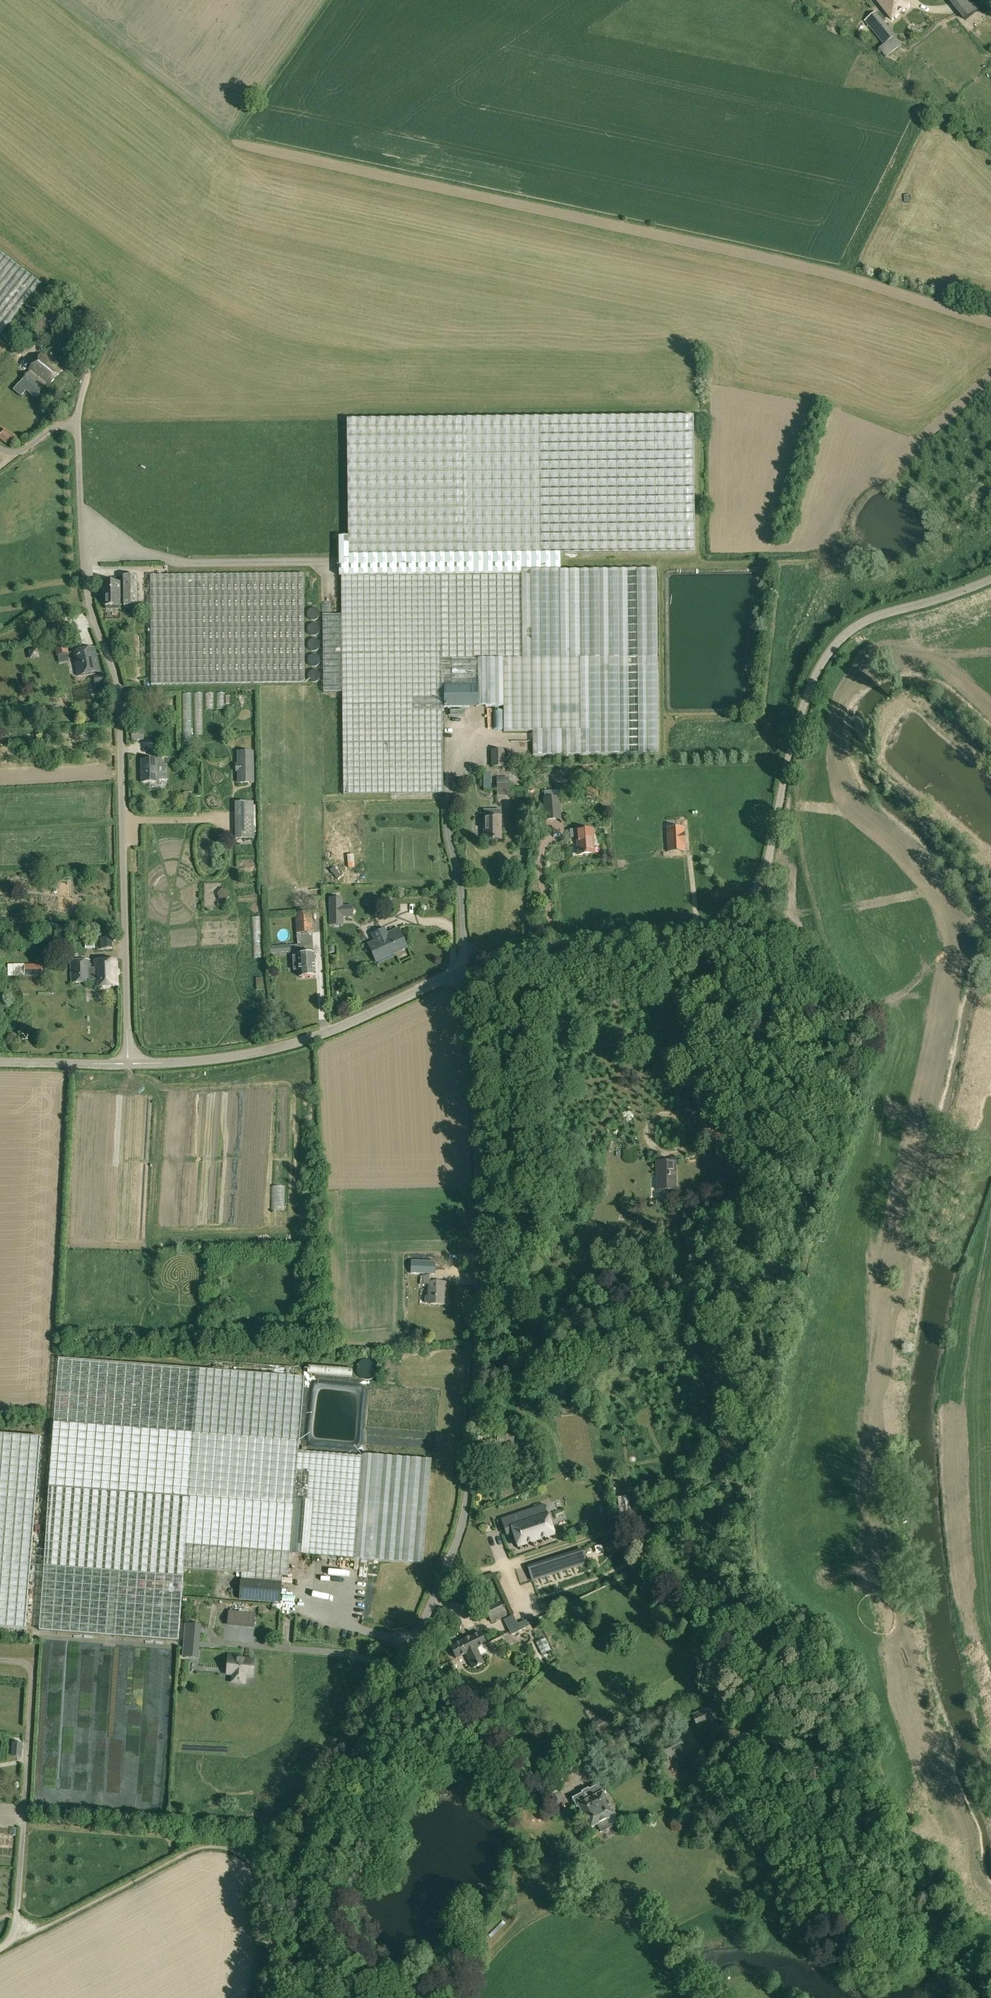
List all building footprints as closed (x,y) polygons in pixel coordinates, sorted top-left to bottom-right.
[(906,0),(877,0),(892,20),(910,6),(906,0)] [(958,11),(966,20),(980,9),(973,0),(972,0),(967,3),(958,11)] [(872,29),(882,21),(876,13),(865,21),(872,29)] [(895,37),(884,45),(880,49),(886,57),(901,44),(895,37)] [(0,335),(41,284),(0,252),(0,335)] [(55,303),(61,307),(65,301),(59,296),(55,303)] [(62,371),(41,354),(28,370),(30,372),(45,384),(49,387),(62,371)] [(29,374),(28,374),(19,385),(35,398),(44,386),(45,384),(30,372),(29,374)] [(348,538),(341,538),(341,569),(521,567),(561,566),(560,553),(694,553),(693,419),(347,421),(348,538)] [(7,444),(11,438),(4,432),(0,436),(0,438),(7,444)] [(658,754),(657,683),(656,569),(561,570),(561,566),(521,567),(523,669),(524,686),(524,731),(533,731),(533,755),(658,754)] [(342,615),(323,615),(324,690),(524,686),(523,669),(521,567),(341,569),(341,578),(342,615)] [(304,574),(150,576),(151,684),(305,682),(304,574)] [(123,576),(124,607),(137,606),(137,576),(123,576)] [(102,593),(105,593),(105,607),(121,607),(121,583),(102,583),(102,593)] [(57,656),(67,654),(64,639),(54,641),(57,656)] [(73,652),(78,676),(99,672),(94,648),(73,652)] [(30,651),(32,660),(40,658),(38,650),(30,651)] [(95,684),(105,682),(104,675),(94,677),(95,684)] [(524,686),(324,690),(324,692),(342,692),(343,794),(443,794),(442,711),(444,711),(444,707),(504,707),(504,731),(524,731),(524,686)] [(131,741),(144,740),(144,730),(131,731),(131,741)] [(491,750),(491,767),(505,767),(505,758),(504,750),(491,750)] [(237,784),(254,784),(253,751),(237,752),(237,765),(235,765),(235,772),(237,772),(237,784)] [(158,759),(141,760),(141,784),(158,783),(158,775),(161,775),(161,766),(158,766),(158,759)] [(509,778),(497,778),(497,797),(510,796),(510,790),(509,778)] [(560,797),(558,798),(558,790),(544,791),(545,798),(543,798),(544,821),(561,820),(560,797)] [(235,839),(254,839),(253,801),(235,801),(235,839)] [(484,810),(484,840),(501,840),(501,810),(484,810)] [(666,828),(667,852),(685,851),(684,827),(666,828)] [(594,854),(592,830),(570,832),(571,840),(577,839),(578,856),(594,854)] [(342,925),(342,898),(330,898),(330,925),(342,925)] [(295,912),(296,933),(313,932),(312,912),(295,912)] [(22,919),(12,920),(13,930),(23,929),(22,919)] [(369,947),(376,962),(407,948),(398,928),(386,934),(388,938),(369,947)] [(96,950),(100,949),(100,950),(113,949),(112,938),(112,934),(95,935),(95,936),(96,947),(96,950)] [(95,936),(86,936),(86,937),(87,945),(87,948),(96,947),(95,936)] [(279,946),(280,954),(292,953),(292,945),(279,946)] [(298,955),(299,977),(315,976),(314,954),(298,955)] [(93,968),(90,968),(88,968),(88,980),(90,980),(94,980),(94,986),(118,985),(117,959),(93,960),(93,968)] [(91,982),(90,980),(88,980),(88,968),(90,968),(90,960),(69,961),(71,983),(91,982)] [(23,967),(23,976),(40,975),(40,966),(23,967)] [(702,1131),(710,1131),(710,1115),(701,1115),(702,1131)] [(656,1167),(656,1191),(675,1191),(675,1167),(674,1167),(674,1162),(667,1162),(667,1164),(658,1164),(658,1167),(656,1167)] [(435,1261),(411,1261),(411,1274),(435,1274),(435,1261)] [(420,1276),(420,1284),(429,1284),(428,1296),(426,1296),(425,1298),(425,1302),(426,1304),(444,1304),(445,1283),(434,1282),(434,1276),(420,1276)] [(59,1355),(46,1544),(45,1564),(40,1627),(179,1638),(185,1566),(289,1574),(290,1550),(310,1552),(354,1555),(424,1560),(432,1456),(365,1451),(362,1453),(298,1448),(304,1374),(59,1355)] [(356,1369),(356,1370),(356,1371),(357,1372),(357,1373),(357,1374),(358,1375),(359,1377),(360,1377),(361,1378),(362,1379),(363,1380),(364,1380),(366,1380),(368,1380),(369,1380),(370,1380),(372,1379),(373,1378),(375,1377),(375,1376),(376,1375),(377,1373),(377,1372),(378,1370),(378,1369),(378,1368),(377,1367),(377,1366),(377,1365),(376,1364),(375,1363),(374,1362),(373,1361),(372,1360),(371,1360),(370,1359),(369,1359),(367,1359),(365,1359),(364,1359),(362,1360),(361,1361),(360,1362),(359,1362),(358,1364),(357,1365),(357,1366),(357,1367),(357,1368),(356,1369)] [(478,1428),(488,1429),(490,1413),(480,1412),(478,1428)] [(529,1435),(523,1433),(519,1442),(525,1445),(529,1435)] [(25,1633),(41,1437),(0,1434),(0,1631),(25,1633)] [(617,1497),(620,1519),(632,1517),(629,1496),(617,1497)] [(531,1509),(524,1511),(501,1519),(506,1536),(513,1533),(518,1547),(554,1535),(543,1505),(531,1509)] [(529,1566),(534,1581),(586,1564),(582,1550),(529,1566)] [(238,1600),(280,1603),(282,1582),(240,1579),(238,1600)] [(484,1608),(492,1624),(507,1615),(499,1601),(484,1608)] [(517,1624),(509,1629),(512,1635),(528,1626),(526,1621),(517,1624)] [(183,1648),(198,1649),(200,1626),(185,1624),(183,1648)] [(450,1647),(456,1659),(465,1654),(472,1668),(483,1663),(476,1649),(486,1644),(480,1632),(450,1647)] [(545,1637),(541,1639),(536,1641),(542,1654),(549,1651),(551,1649),(545,1637)] [(69,1663),(70,1644),(59,1644),(59,1663),(69,1663)] [(232,1674),(232,1682),(244,1684),(245,1676),(253,1677),(254,1660),(241,1659),(241,1656),(229,1655),(228,1666),(233,1667),(232,1674)] [(251,1688),(258,1691),(260,1684),(253,1682),(251,1688)] [(718,1692),(704,1696),(706,1703),(720,1699),(718,1692)] [(692,1715),(697,1728),(713,1722),(708,1709),(692,1715)] [(592,1724),(601,1737),(615,1729),(607,1716),(592,1724)] [(22,1745),(13,1744),(12,1756),(21,1756),(22,1745)] [(97,1778),(113,1779),(114,1747),(98,1746),(97,1778)] [(678,1764),(671,1768),(674,1777),(682,1774),(678,1764)] [(582,1793),(572,1798),(577,1807),(579,1806),(590,1828),(597,1825),(601,1833),(612,1827),(612,1826),(618,1823),(603,1793),(605,1792),(601,1783),(589,1790),(588,1788),(581,1792),(582,1793)]
